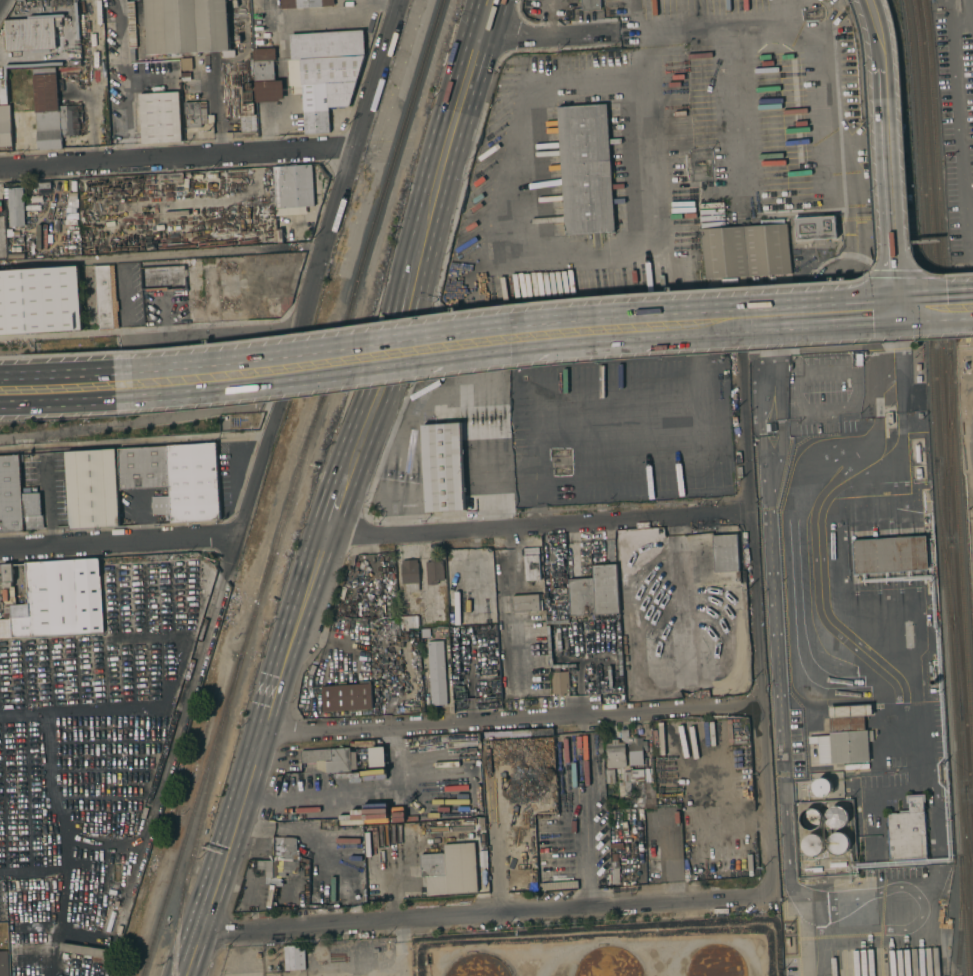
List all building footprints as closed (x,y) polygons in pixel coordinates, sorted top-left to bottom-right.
[(148,55),(144,0),(226,0),(228,37),(230,37),(231,50),(234,50),(235,57),(229,57),(223,57),(222,50),(148,55)] [(281,8),(281,0),(334,0),(334,5),(325,6),(281,8)] [(582,10),(581,0),(600,0),(600,9),(582,10)] [(134,1),(137,48),(131,48),(128,1),(134,1)] [(4,20),(54,17),(54,18),(61,17),(62,26),(54,27),(55,49),(6,52),(5,23),(4,20)] [(326,32),(351,31),(363,30),(365,49),(365,55),(349,106),(336,107),(336,110),(330,110),(330,107),(328,107),(330,132),(304,134),(302,93),(293,94),(291,93),(291,86),(289,86),(288,60),(291,60),(290,54),(289,34),(326,32)] [(254,56),(254,49),(275,48),(275,55),(275,59),(274,60),(275,80),(282,80),(283,98),(279,99),(279,101),(257,102),(254,56)] [(181,60),(180,58),(192,58),(192,60),(192,70),(181,70),(181,60)] [(61,137),(62,148),(38,150),(33,69),(56,68),(58,106),(60,106),(62,137),(61,137)] [(181,73),(190,72),(191,81),(181,81),(181,73)] [(8,107),(0,107),(0,79),(6,79),(8,107)] [(157,93),(158,93),(178,92),(182,140),(161,142),(141,143),(138,94),(157,93)] [(208,115),(213,114),(214,123),(209,123),(201,124),(201,127),(187,128),(186,114),(185,114),(184,103),(206,101),(207,115),(208,115)] [(254,114),(257,114),(257,132),(241,132),(241,115),(243,115),(242,103),(254,103),(254,114)] [(558,121),(557,107),(606,104),(607,118),(558,121)] [(60,106),(66,105),(66,106),(82,105),(83,122),(79,122),(79,130),(78,130),(79,135),(69,135),(69,136),(62,137),(60,106)] [(11,122),(0,123),(0,107),(8,107),(10,106),(11,115),(12,122),(11,122)] [(614,232),(565,235),(558,121),(607,118),(614,232)] [(12,146),(0,147),(0,123),(11,122),(12,146)] [(314,206),(276,208),(274,168),(312,166),(314,206)] [(35,189),(34,183),(50,182),(51,191),(40,192),(40,188),(35,189)] [(24,226),(9,226),(7,188),(22,187),(24,226)] [(833,215),(834,215),(835,238),(834,238),(796,240),(795,215),(823,213),(823,216),(833,215)] [(789,273),(703,279),(700,229),(786,224),(789,273)] [(220,301),(218,263),(237,262),(239,299),(244,299),(245,320),(220,322),(219,301),(220,301)] [(114,328),(112,328),(112,329),(99,330),(95,266),(110,265),(114,265),(116,301),(117,301),(118,311),(116,311),(117,328),(114,328)] [(184,265),(186,289),(181,289),(181,288),(172,289),(172,290),(167,290),(167,289),(146,291),(146,289),(143,289),(141,268),(184,265)] [(82,330),(0,335),(0,272),(78,267),(82,330)] [(421,425),(459,422),(464,510),(426,513),(421,425)] [(121,489),(118,448),(215,442),(215,446),(217,446),(218,454),(216,455),(218,493),(220,492),(220,500),(218,500),(220,520),(172,523),(170,523),(168,487),(121,489)] [(69,453),(115,450),(119,525),(74,528),(69,528),(65,453),(69,453)] [(25,531),(0,533),(0,457),(19,456),(21,494),(22,494),(25,531)] [(22,494),(40,493),(41,515),(42,515),(43,529),(25,531),(22,494)] [(168,496),(169,514),(152,514),(152,497),(168,496)] [(739,571),(714,572),(712,536),(737,534),(739,571)] [(926,535),(928,570),(854,575),(852,540),(926,535)] [(513,612),(512,596),(521,595),(528,595),(527,587),(526,581),(525,581),(524,556),(521,556),(520,549),(523,549),(523,548),(538,547),(540,580),(534,580),(534,587),(532,587),(532,595),(538,594),(539,601),(542,600),(542,610),(522,612),(513,612)] [(564,569),(551,570),(549,553),(552,553),(552,550),(560,549),(560,552),(563,552),(564,569)] [(425,562),(430,561),(430,559),(437,558),(438,561),(442,560),(444,580),(437,581),(437,584),(427,585),(425,562)] [(75,561),(99,559),(103,632),(80,634),(75,561)] [(417,563),(419,591),(403,592),(402,584),(401,564),(402,563),(401,560),(416,559),(417,563)] [(6,619),(2,565),(12,564),(13,582),(11,582),(11,586),(14,586),(15,605),(27,604),(25,564),(26,564),(75,561),(80,634),(31,636),(6,638),(5,619),(6,619)] [(571,616),(570,616),(570,618),(551,619),(551,603),(553,603),(552,584),(568,583),(568,579),(569,579),(594,578),(593,565),(616,564),(619,613),(596,615),(571,616)] [(343,599),(339,598),(343,586),(347,587),(343,599)] [(421,615),(422,626),(419,626),(419,627),(412,628),(412,630),(401,631),(400,616),(421,615)] [(447,704),(431,705),(427,642),(443,641),(447,704)] [(569,693),(552,694),(551,672),(568,671),(569,693)] [(499,693),(492,694),(491,687),(490,687),(489,682),(491,682),(491,679),(498,679),(499,693)] [(323,712),(322,687),(371,683),(372,708),(323,712)] [(871,704),(872,715),(864,716),(864,730),(872,730),(873,741),(868,741),(869,762),(843,763),(843,766),(836,766),(836,763),(830,764),(830,763),(819,764),(818,743),(808,744),(808,737),(829,735),(829,732),(830,732),(828,707),(871,704)] [(624,743),(626,767),(607,769),(605,743),(611,743),(611,740),(618,739),(618,742),(622,742),(621,732),(628,732),(628,738),(629,743),(624,743)] [(628,738),(642,737),(642,741),(646,741),(647,750),(642,750),(643,764),(630,765),(629,743),(628,738)] [(384,747),(386,766),(370,767),(369,748),(384,747)] [(357,769),(351,769),(351,771),(327,772),(317,769),(317,762),(301,763),(301,751),(350,748),(350,752),(356,751),(357,769)] [(606,770),(614,769),(615,783),(606,784),(605,784),(604,770),(606,770)] [(924,794),(925,802),(923,802),(927,858),(890,860),(890,858),(888,858),(886,831),(888,831),(888,826),(886,826),(885,816),(887,816),(887,814),(899,813),(899,811),(902,810),(902,813),(909,812),(908,803),(907,803),(906,795),(924,794)] [(837,828),(835,828),(833,828),(831,827),(830,825),(829,824),(828,822),(827,821),(827,819),(827,817),(827,815),(827,813),(828,811),(830,810),(831,809),(833,808),(834,807),(836,807),(838,807),(840,807),(842,807),(844,808),(845,810),(846,811),(847,813),(848,814),(848,816),(848,818),(848,820),(847,822),(847,824),(845,825),(844,826),(842,827),(841,828),(839,828),(837,828)] [(812,830),(810,830),(808,830),(806,829),(805,828),(803,827),(802,825),(801,824),(800,822),(800,820),(800,818),(800,816),(801,814),(802,813),(803,811),(805,810),(806,809),(808,808),(810,808),(812,808),(814,808),(816,809),(817,810),(819,811),(820,812),(821,814),(822,816),(822,818),(822,820),(822,822),(821,823),(820,825),(819,827),(817,828),(816,829),(814,829),(812,830)] [(840,854),(838,854),(836,854),(834,853),(833,852),(831,851),(830,849),(829,848),(828,846),(828,844),(828,842),(828,840),(829,838),(830,837),(831,835),(833,834),(834,833),(836,833),(838,832),(840,832),(842,833),(843,833),(845,834),(846,835),(848,837),(849,838),(849,840),(850,842),(850,844),(849,846),(849,848),(848,849),(846,851),(845,852),(843,853),(842,854),(840,854)] [(815,856),(813,856),(811,856),(809,855),(807,855),(806,854),(804,852),(803,851),(802,849),(802,847),(801,845),(802,843),(802,842),(803,840),(804,838),(805,837),(807,836),(808,835),(810,834),(812,834),(814,834),(816,835),(817,835),(819,836),(820,838),(822,839),(822,841),(823,843),(823,845),(823,846),(823,848),(822,850),(821,852),(820,853),(818,854),(816,855),(815,856)] [(279,878),(266,878),(265,869),(257,870),(257,861),(273,860),(274,856),(275,837),(295,837),(295,839),(297,839),(296,851),(285,851),(285,858),(299,859),(298,872),(292,871),(292,873),(286,873),(285,878),(279,877),(279,878)] [(421,877),(420,855),(420,854),(443,853),(443,854),(445,854),(444,844),(475,842),(478,892),(427,895),(426,877),(421,877)] [(618,862),(619,862),(619,866),(620,866),(620,869),(619,869),(619,884),(613,884),(611,862),(611,853),(618,853),(618,862)] [(527,857),(537,856),(538,871),(536,871),(536,875),(528,876),(527,857)] [(537,876),(538,888),(515,890),(514,879),(537,876)] [(270,884),(278,885),(276,899),(273,899),(271,909),(266,908),(270,884)] [(116,912),(110,932),(106,931),(111,911),(116,912)] [(749,970),(749,975),(684,975),(684,971),(685,965),(687,960),(690,955),(693,950),(698,947),(703,944),(708,942),(713,941),(719,941),(725,942),(730,944),(735,946),(739,950),(743,954),(746,959),(748,965),(749,970)] [(106,949),(105,958),(60,951),(61,942),(106,949)] [(305,969),(285,970),(284,945),(304,944),(305,969)] [(645,971),(646,975),(575,975),(577,970),(580,964),(583,959),(588,955),(593,951),(599,949),(605,947),(611,947),(617,947),(623,949),(629,952),(634,956),(639,960),(642,965),(645,971)]
